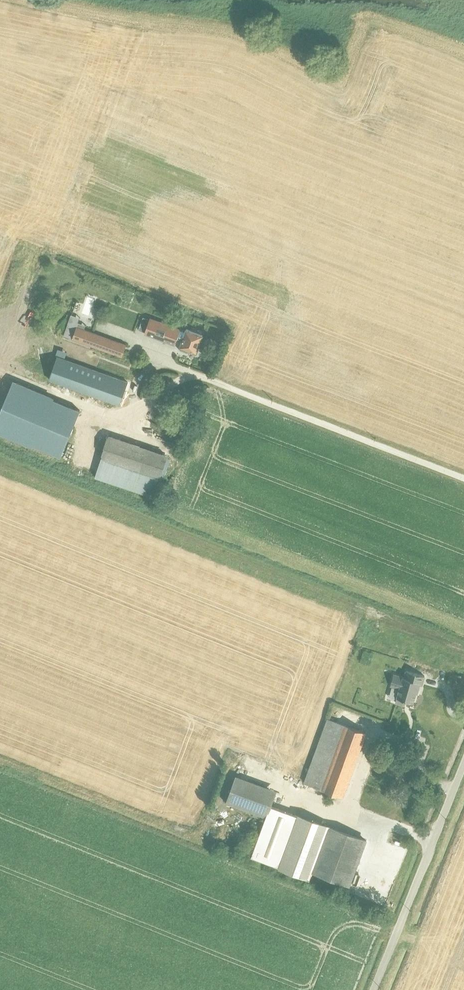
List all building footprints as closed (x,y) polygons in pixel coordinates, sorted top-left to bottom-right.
[(89,293),(84,304),(90,307),(96,296),(89,293)] [(71,314),(63,335),(122,356),(127,344),(84,328),(86,324),(78,322),(80,317),(71,314)] [(150,318),(144,316),(139,328),(146,331),(145,334),(175,344),(177,340),(181,341),(179,348),(188,352),(189,349),(197,351),(203,334),(186,328),(185,331),(181,329),(182,328),(151,317),(150,318)] [(58,356),(49,379),(120,405),(129,381),(58,356)] [(0,412),(0,433),(32,446),(33,444),(40,448),(61,456),(81,410),(54,398),(55,397),(14,379),(0,412)] [(101,460),(95,476),(153,495),(166,456),(108,436),(101,454),(103,455),(101,460)] [(394,672),(390,685),(399,687),(395,701),(405,704),(406,698),(415,701),(420,683),(423,684),(424,680),(426,674),(405,669),(404,675),(394,672)] [(305,781),(304,782),(322,789),(344,797),(368,732),(328,717),(305,781)] [(313,871),(330,825),(299,813),(298,815),(272,805),(278,790),(237,775),(226,802),(254,812),(253,816),(259,818),(260,814),(266,817),(252,856),(279,866),(278,867),(310,879),(313,871)] [(330,825),(313,871),(350,885),(368,839),(330,825)]
